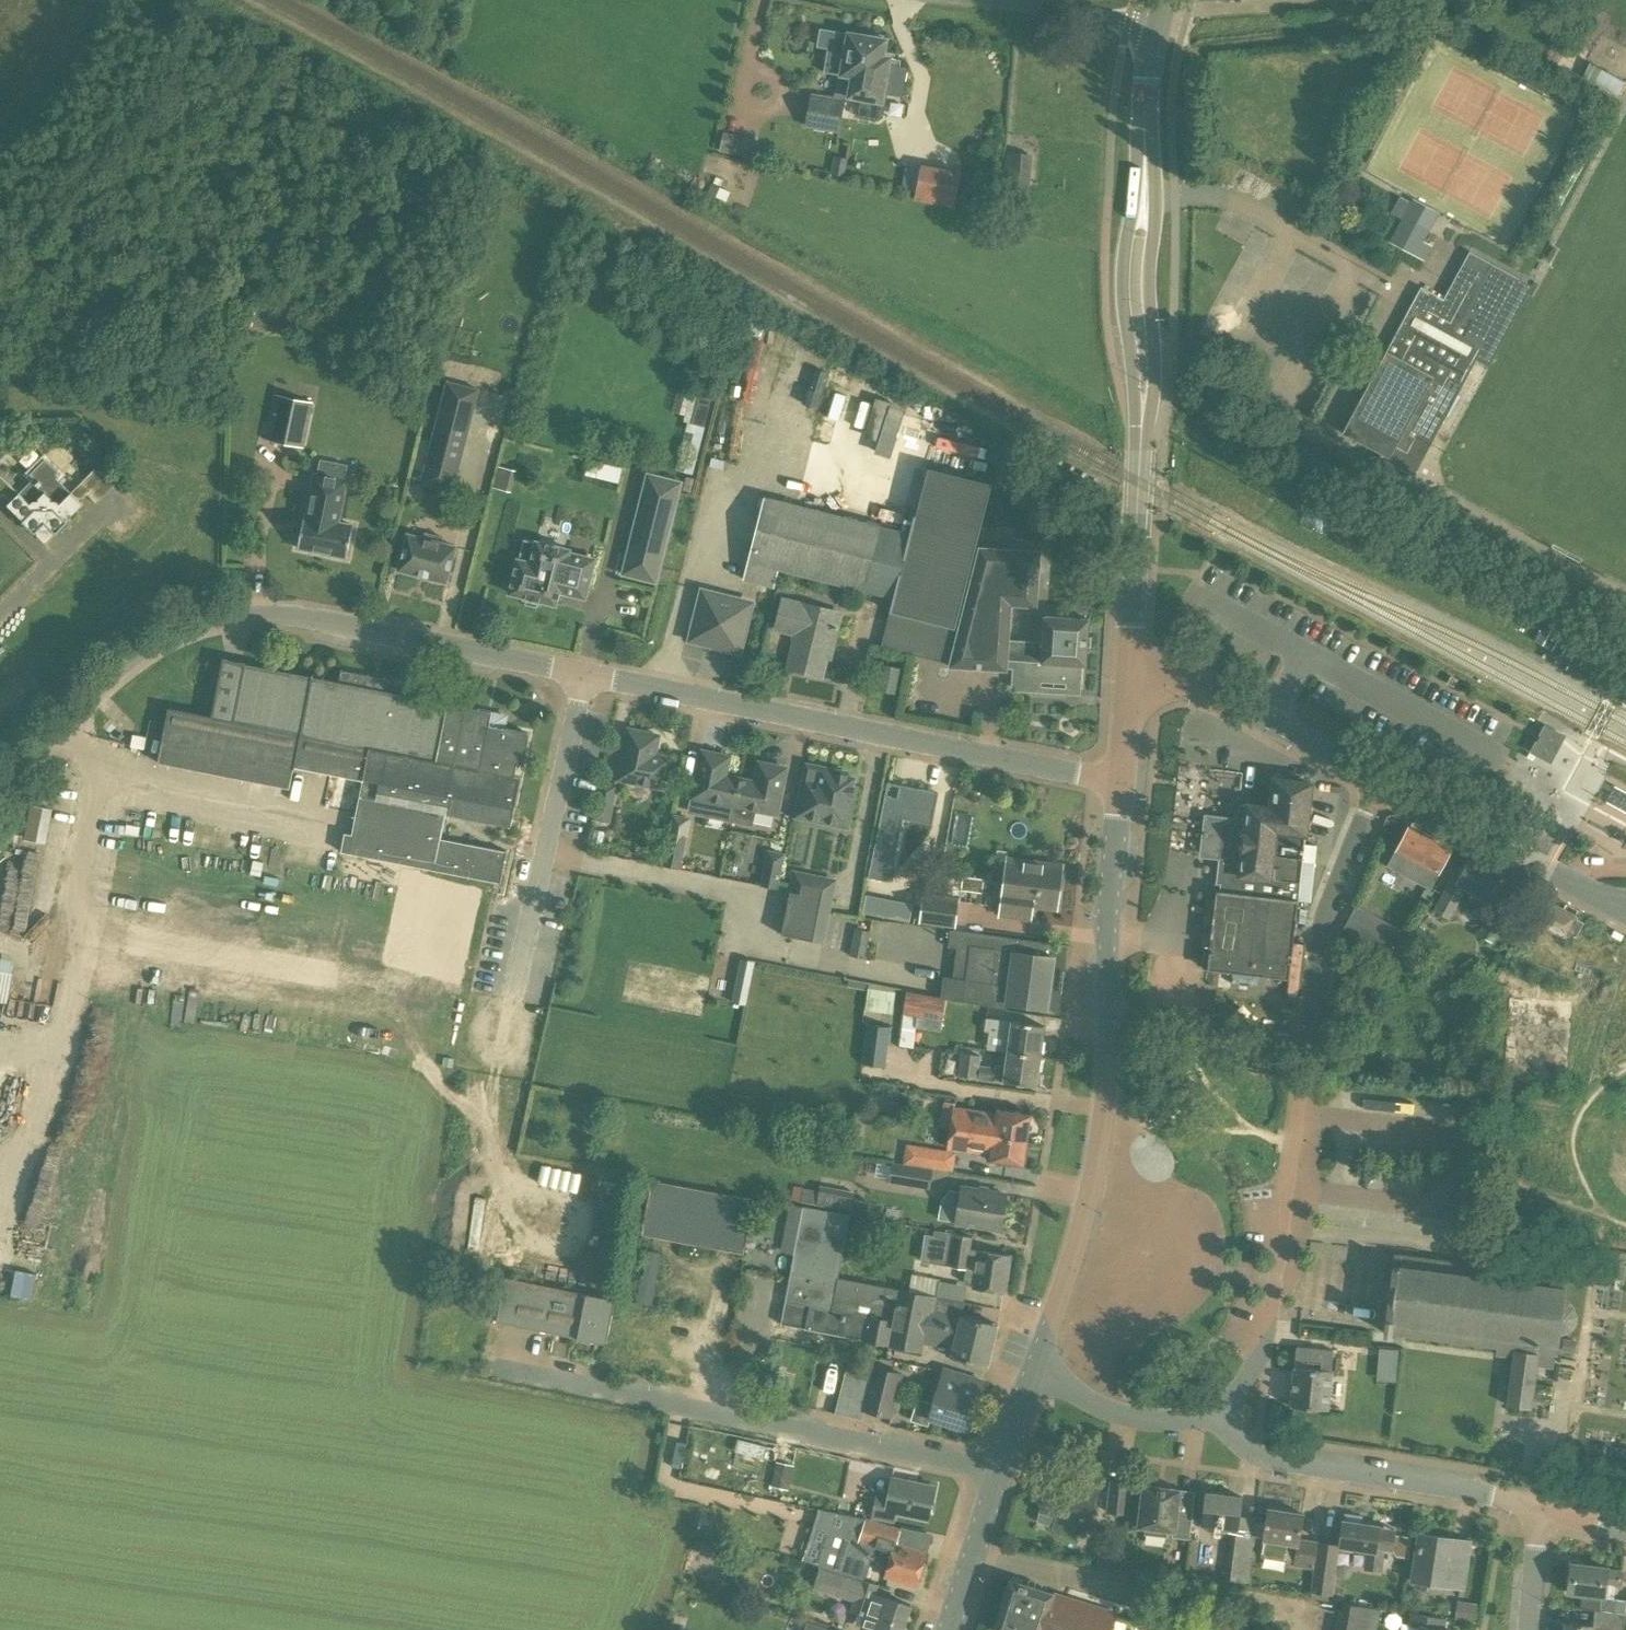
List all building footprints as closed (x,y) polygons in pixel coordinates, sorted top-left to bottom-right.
[(820,28),(817,47),(827,48),(823,71),(842,74),(853,76),(862,78),(866,54),(883,57),(886,40),(849,34),(849,33),(820,28)] [(853,76),(850,95),(861,97),(858,117),(878,121),(883,117),(887,93),(902,96),(907,67),(888,64),(889,58),(883,57),(866,54),(862,78),(853,76)] [(1625,80),(1625,78),(1592,60),(1586,72),(1621,90),(1625,80)] [(840,131),(844,100),(811,95),(806,125),(840,131)] [(724,134),(720,149),(754,157),(757,141),(724,134)] [(1028,193),(1033,154),(1012,152),(1007,190),(1028,193)] [(844,176),(847,158),(833,156),(830,171),(814,168),(813,174),(830,177),(831,173),(844,176)] [(954,208),(960,171),(921,164),(914,201),(954,208)] [(726,201),(730,191),(711,183),(707,193),(726,201)] [(1423,256),(1428,246),(1420,241),(1426,230),(1405,219),(1395,240),(1423,256)] [(1480,351),(1519,278),(1469,251),(1450,288),(1471,300),(1466,310),(1420,286),(1343,431),(1389,457),(1396,446),(1403,450),(1395,465),(1414,475),(1482,352),(1480,351)] [(456,474),(477,389),(446,381),(424,466),(456,474)] [(304,447),(314,402),(275,393),(266,439),(304,447)] [(60,481),(67,474),(45,452),(23,474),(30,481),(19,492),(1,474),(0,474),(0,496),(3,493),(10,501),(7,504),(23,520),(22,521),(34,533),(39,529),(51,528),(55,533),(68,521),(66,520),(82,504),(80,501),(88,494),(97,502),(115,484),(96,466),(71,492),(60,481)] [(586,472),(621,481),(625,466),(590,457),(586,472)] [(494,485),(513,488),(517,467),(498,463),(494,485)] [(977,542),(991,489),(928,472),(914,526),(911,525),(890,611),(954,627),(976,542),(977,542)] [(304,515),(298,547),(346,557),(353,525),(338,522),(347,480),(315,474),(306,516),(304,515)] [(623,574),(657,582),(681,482),(648,474),(623,574)] [(864,590),(880,526),(764,497),(744,579),(773,586),(778,568),(864,590)] [(441,543),(442,537),(424,533),(423,538),(407,534),(398,570),(445,582),(454,546),(441,543)] [(563,580),(588,587),(595,559),(570,553),(570,550),(536,542),(524,539),(519,560),(518,560),(510,594),(525,597),(525,599),(541,603),(541,601),(556,605),(559,593),(563,580)] [(975,554),(956,628),(947,666),(1007,670),(1007,666),(1009,641),(1011,605),(1036,606),(1039,558),(975,554)] [(738,649),(749,604),(703,592),(692,637),(738,649)] [(831,651),(840,612),(781,598),(773,630),(794,635),(793,638),(795,639),(788,667),(822,675),(828,650),(831,651)] [(1016,659),(1014,685),(1041,686),(1042,681),(1067,682),(1067,678),(1081,679),(1082,666),(1081,666),(1081,663),(1086,663),(1088,619),(1045,616),(1042,660),(1016,659)] [(1600,648),(1546,619),(1535,640),(1589,669),(1600,648)] [(338,681),(312,676),(222,658),(211,716),(168,707),(157,762),(289,787),(293,766),(362,779),(352,834),(344,833),(341,851),(499,882),(505,851),(440,838),(445,813),(510,825),(520,776),(529,733),(489,725),(491,711),(397,693),(399,681),(340,670),(338,681)] [(895,693),(900,667),(883,664),(878,689),(895,693)] [(1551,762),(1566,735),(1545,723),(1530,751),(1551,762)] [(653,755),(657,735),(628,729),(624,744),(626,744),(624,754),(623,753),(617,778),(663,788),(669,758),(653,755)] [(697,775),(689,811),(732,819),(740,779),(724,775),(728,756),(702,751),(699,765),(700,766),(698,775),(697,775)] [(740,779),(732,819),(750,823),(753,809),(775,813),(780,791),(778,791),(780,782),(782,782),(785,768),(758,762),(754,782),(740,779)] [(852,785),(853,777),(846,776),(846,773),(819,768),(816,783),(803,781),(799,802),(797,815),(846,825),(854,786),(852,785)] [(1291,956),(1312,783),(1274,779),(1270,807),(1247,805),(1241,805),(1236,819),(1226,818),(1218,884),(1222,884),(1221,893),(1216,892),(1207,969),(1289,978),(1291,961),(1288,961),(1288,956),(1291,956)] [(610,823),(617,783),(599,780),(592,819),(610,823)] [(938,792),(900,784),(897,797),(885,795),(871,863),(893,868),(905,806),(934,812),(938,792)] [(52,809),(30,805),(23,840),(46,844),(52,809)] [(1439,870),(1450,850),(1409,828),(1398,849),(1439,870)] [(681,869),(687,833),(669,830),(663,865),(681,869)] [(778,889),(785,853),(767,849),(760,885),(778,889)] [(1056,907),(1062,866),(1008,858),(1002,900),(1000,918),(1032,922),(1034,904),(1056,907)] [(1503,877),(1468,859),(1459,876),(1453,873),(1433,910),(1450,919),(1466,887),(1491,900),(1503,877)] [(823,942),(837,879),(794,870),(789,892),(790,892),(782,934),(823,942)] [(956,928),(960,897),(922,893),(918,923),(956,928)] [(867,894),(863,912),(888,917),(892,899),(867,894)] [(1583,922),(1574,917),(1575,916),(1546,901),(1536,921),(1531,918),(1524,932),(1517,928),(1502,956),(1525,969),(1530,961),(1552,973),(1573,935),(1576,936),(1583,922)] [(869,931),(856,928),(850,956),(864,958),(869,931)] [(956,929),(951,929),(948,947),(956,948),(969,949),(965,980),(953,978),(944,977),(941,996),(963,1001),(1007,1010),(1007,1003),(1046,1008),(1049,986),(1053,986),(1055,973),(1050,973),(1053,956),(1043,955),(1044,941),(956,929)] [(20,958),(0,955),(0,999),(12,1001),(20,958)] [(732,1002),(745,1005),(754,961),(741,958),(732,1002)] [(903,1013),(942,1021),(945,998),(906,991),(903,1013)] [(1008,1052),(1039,1056),(1043,1026),(1012,1021),(1008,1052)] [(886,1067),(891,1027),(867,1024),(862,1063),(886,1067)] [(1035,1086),(1039,1056),(1008,1052),(1007,1064),(994,1063),(994,1066),(980,1065),(981,1054),(960,1052),(958,1076),(1004,1082),(1035,1086)] [(951,1127),(1028,1140),(1031,1114),(997,1109),(996,1113),(954,1107),(951,1127)] [(1024,1165),(1028,1140),(951,1127),(951,1128),(948,1147),(991,1153),(990,1160),(1024,1165)] [(937,1153),(928,1151),(926,1165),(934,1166),(937,1153)] [(888,1182),(905,1185),(908,1165),(891,1162),(888,1182)] [(744,1245),(753,1201),(652,1182),(644,1227),(718,1241),(717,1247),(743,1252),(744,1245)] [(855,1192),(819,1185),(818,1191),(803,1188),(800,1202),(848,1211),(848,1214),(861,1216),(864,1199),(854,1197),(855,1192)] [(1000,1229),(1005,1194),(962,1187),(957,1222),(1000,1229)] [(889,1345),(899,1289),(838,1277),(849,1215),(803,1206),(781,1323),(804,1328),(804,1329),(889,1345)] [(1005,1292),(1011,1256),(969,1249),(971,1236),(942,1231),(936,1264),(966,1270),(965,1277),(975,1278),(973,1287),(1005,1292)] [(655,1278),(660,1252),(648,1250),(643,1276),(641,1276),(636,1303),(652,1306),(657,1279),(655,1278)] [(1502,1270),(1399,1256),(1399,1255),(1393,1254),(1383,1332),(1390,1333),(1390,1332),(1497,1347),(1496,1353),(1515,1356),(1508,1405),(1529,1408),(1537,1352),(1556,1354),(1560,1332),(1569,1329),(1575,1323),(1576,1314),(1572,1305),(1563,1300),(1566,1279),(1516,1272),(1517,1265),(1502,1263),(1502,1270)] [(36,1297),(41,1272),(19,1268),(14,1293),(36,1297)] [(909,1287),(965,1299),(968,1285),(912,1272),(909,1287)] [(605,1343),(614,1299),(505,1277),(496,1321),(605,1343)] [(899,1289),(889,1345),(921,1351),(923,1338),(949,1344),(946,1354),(951,1355),(951,1356),(987,1365),(997,1324),(961,1315),(961,1317),(935,1311),(938,1296),(899,1289)] [(1327,1409),(1333,1351),(1296,1347),(1290,1405),(1327,1409)] [(1389,1349),(1388,1365),(1397,1366),(1398,1350),(1389,1349)] [(867,1394),(863,1409),(891,1416),(902,1374),(874,1367),(871,1381),(845,1374),(842,1387),(867,1394)] [(937,1395),(974,1406),(982,1380),(945,1369),(937,1395)] [(967,1429),(974,1406),(937,1395),(934,1404),(921,1400),(917,1413),(930,1417),(952,1424),(951,1427),(960,1430),(961,1427),(967,1429)] [(788,1490),(794,1465),(776,1461),(771,1486),(788,1490)] [(928,1519),(934,1487),(892,1478),(889,1493),(877,1490),(872,1518),(894,1523),(896,1512),(928,1519)] [(1073,1488),(1049,1481),(1040,1510),(1056,1515),(1052,1528),(1055,1532),(1069,1537),(1074,1534),(1076,1525),(1085,1528),(1097,1490),(1075,1484),(1073,1488)] [(1127,1515),(1130,1483),(1109,1481),(1106,1512),(1127,1515)] [(704,1499),(723,1502),(726,1487),(706,1485),(704,1499)] [(1190,1538),(1193,1513),(1178,1511),(1181,1490),(1143,1485),(1138,1527),(1174,1531),(1174,1537),(1190,1538)] [(1249,1583),(1257,1518),(1238,1516),(1241,1497),(1207,1493),(1203,1524),(1230,1527),(1224,1580),(1249,1583)] [(1310,1592),(1318,1541),(1299,1538),(1303,1514),(1268,1508),(1264,1539),(1261,1558),(1293,1561),(1293,1568),(1313,1570),(1310,1592)] [(820,1565),(864,1580),(871,1558),(889,1564),(884,1576),(916,1587),(927,1553),(900,1544),(905,1527),(901,1527),(900,1529),(866,1519),(820,1509),(803,1560),(820,1566),(820,1565)] [(1384,1550),(1390,1551),(1393,1535),(1378,1533),(1379,1526),(1377,1526),(1378,1520),(1363,1517),(1362,1524),(1343,1521),(1339,1546),(1365,1550),(1363,1569),(1382,1571),(1384,1550)] [(910,1538),(932,1546),(936,1534),(914,1526),(910,1538)] [(1460,1589),(1464,1565),(1449,1562),(1453,1537),(1421,1532),(1414,1582),(1460,1589)] [(1318,1541),(1310,1592),(1332,1595),(1338,1544),(1318,1541)] [(1121,1568),(1124,1546),(1112,1545),(1110,1566),(1121,1568)] [(1621,1587),(1622,1570),(1607,1568),(1571,1564),(1567,1591),(1581,1593),(1580,1607),(1600,1610),(1601,1596),(1604,1596),(1605,1586),(1621,1587)] [(864,1580),(820,1565),(820,1566),(813,1587),(840,1596),(855,1600),(851,1612),(865,1616),(861,1627),(871,1629),(902,1629),(910,1605),(887,1598),(885,1601),(874,1597),(878,1585),(864,1581),(864,1580)] [(1116,1615),(1053,1594),(1010,1580),(994,1629),(998,1629),(1111,1629),(1116,1615)] [(1456,1619),(1476,1622),(1480,1602),(1459,1598),(1456,1619)] [(1379,1610),(1344,1604),(1340,1629),(1375,1629),(1379,1610)] [(1622,1613),(1595,1611),(1593,1626),(1565,1623),(1564,1629),(1621,1629),(1622,1613)] [(1444,1629),(1446,1619),(1410,1613),(1408,1626),(1420,1628),(1420,1629),(1448,1629),(1444,1629)] [(808,1621),(805,1629),(835,1629),(808,1621)]
